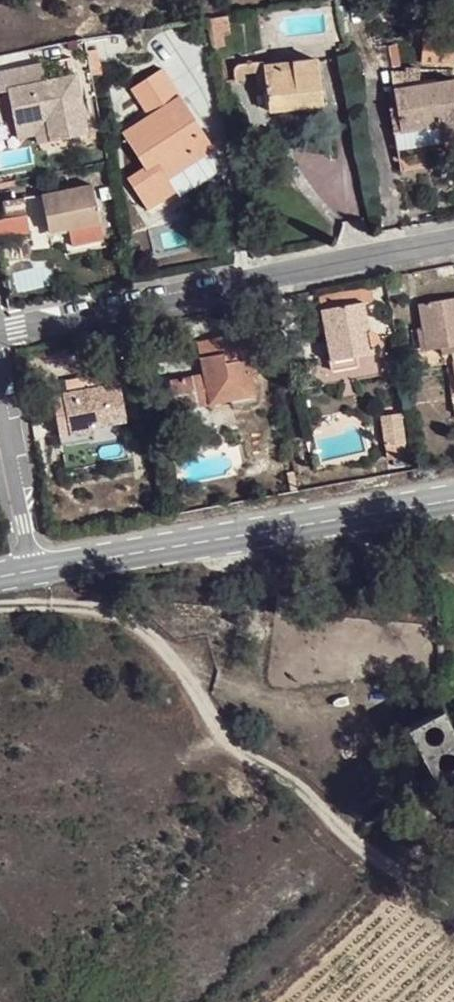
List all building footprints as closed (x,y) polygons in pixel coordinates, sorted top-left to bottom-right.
[(453,63),(453,46),(453,30),(426,29),(423,61),(453,63)] [(317,60),(264,66),(270,111),(323,104),(317,60)] [(72,62),(43,67),(46,86),(75,81),(72,62)] [(394,104),(397,128),(418,127),(420,143),(453,138),(453,83),(453,78),(419,83),(418,64),(402,62),(400,67),(389,69),(394,104)] [(270,111),(264,66),(264,63),(252,65),(257,112),(270,111)] [(0,75),(0,94),(0,95),(9,95),(15,128),(47,122),(52,144),(86,138),(75,81),(46,86),(43,67),(0,75)] [(194,154),(210,143),(161,67),(130,87),(149,115),(122,133),(144,167),(127,178),(147,210),(175,191),(167,179),(197,159),(194,154)] [(397,128),(394,104),(385,105),(391,147),(420,143),(418,127),(397,128)] [(47,122),(15,128),(17,140),(37,136),(39,146),(52,144),(47,122)] [(210,143),(194,154),(197,159),(214,149),(210,143)] [(92,185),(49,193),(51,204),(44,205),(48,227),(63,224),(65,229),(68,229),(71,244),(102,238),(92,185)] [(42,195),(44,205),(51,204),(49,193),(42,195)] [(8,219),(26,216),(23,197),(5,201),(8,219)] [(28,227),(26,216),(8,219),(11,231),(28,227)] [(63,224),(48,227),(49,233),(65,229),(63,224)] [(369,289),(319,298),(330,361),(354,356),(372,352),(371,346),(373,342),(375,339),(375,336),(371,331),(368,330),(363,302),(372,301),(369,289)] [(420,305),(425,331),(428,349),(439,347),(450,345),(453,353),(453,361),(453,299),(420,305)] [(230,390),(253,386),(247,358),(252,357),(247,330),(196,341),(202,375),(169,381),(175,410),(231,399),(230,390)] [(428,349),(425,331),(414,334),(419,369),(446,364),(444,355),(440,356),(439,347),(428,349)] [(450,345),(439,347),(440,356),(444,355),(453,353),(450,345)] [(354,356),(330,361),(332,371),(356,367),(354,356)] [(44,397),(48,417),(57,416),(62,443),(80,440),(96,436),(94,425),(126,419),(119,382),(44,397)] [(256,403),(253,386),(230,390),(231,399),(175,410),(176,418),(256,403)] [(57,416),(48,417),(54,452),(82,447),(80,440),(62,443),(57,416)] [(387,446),(403,443),(399,416),(381,419),(387,446)] [(453,777),(453,731),(445,713),(410,731),(437,785),(453,777)]
